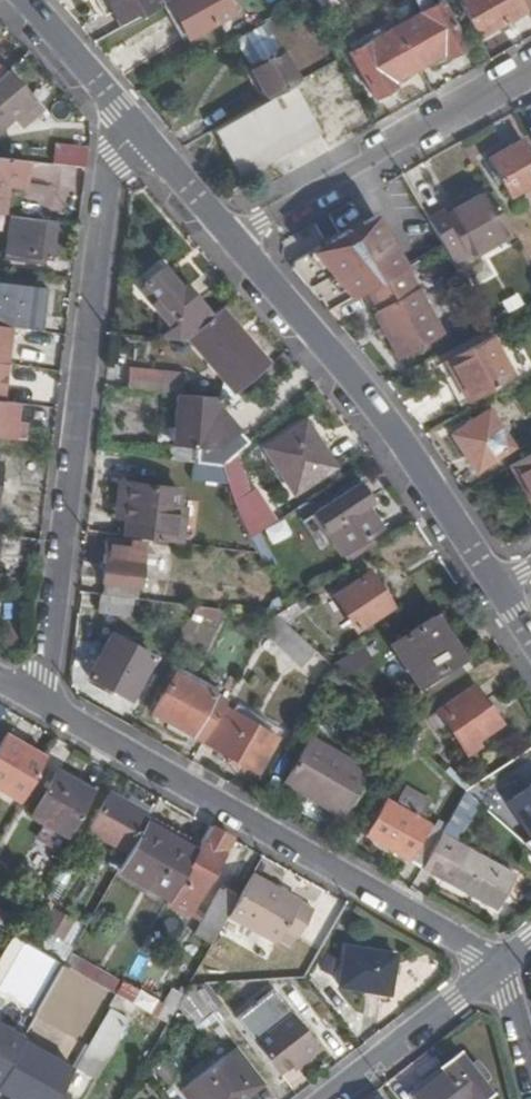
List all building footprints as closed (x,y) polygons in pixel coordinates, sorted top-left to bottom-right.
[(121,29),(162,6),(159,0),(105,0),(121,29)] [(167,3),(189,41),(248,8),(243,0),(232,0),(222,5),(219,0),(172,0),(167,3)] [(392,25),(417,67),(443,53),(446,58),(466,46),(440,0),(436,0),(430,3),(428,0),(411,0),(417,11),(392,25)] [(530,4),(530,0),(455,0),(475,36),(530,4)] [(278,48),(262,22),(255,27),(235,38),(250,65),(278,48)] [(393,81),(417,67),(392,25),(348,50),(375,98),(396,87),(393,81)] [(250,65),(269,97),(291,84),(299,79),(280,47),(278,48),(250,65)] [(243,69),(261,102),(269,97),(250,65),(243,69)] [(4,74),(0,77),(0,128),(28,103),(4,74)] [(318,130),(291,84),(269,97),(261,102),(214,129),(241,175),(318,130)] [(520,141),(487,159),(508,196),(530,183),(530,160),(520,141)] [(85,154),(54,150),(52,166),(83,170),(85,154)] [(22,185),(25,162),(0,159),(0,206),(3,183),(22,185)] [(486,189),(429,221),(441,243),(451,261),(508,229),(486,189)] [(294,262),(293,269),(327,311),(371,285),(404,266),(405,265),(373,213),(294,262)] [(50,261),(55,223),(11,217),(5,262),(42,267),(43,261),(50,261)] [(440,333),(404,266),(371,285),(380,301),(371,305),(399,356),(440,333)] [(171,329),(159,339),(184,342),(186,340),(211,318),(185,286),(180,289),(164,269),(145,285),(155,298),(150,303),(171,329)] [(36,332),(41,290),(0,284),(0,328),(36,332)] [(186,340),(235,396),(269,366),(221,310),(211,318),(186,340)] [(491,335),(445,361),(465,398),(512,373),(491,335)] [(21,337),(16,370),(37,373),(42,340),(21,337)] [(7,380),(10,358),(0,357),(0,379),(7,380)] [(128,371),(126,390),(180,396),(182,376),(128,371)] [(180,396),(173,461),(221,466),(223,467),(249,445),(210,398),(180,396)] [(512,445),(487,409),(452,435),(477,470),(512,445)] [(333,467),(305,423),(264,449),(292,493),(333,467)] [(514,461),(530,493),(530,452),(514,461)] [(514,461),(506,466),(530,509),(530,508),(530,493),(514,461)] [(240,462),(222,468),(233,504),(250,493),(240,462)] [(124,522),(128,484),(116,483),(111,521),(124,522)] [(128,484),(124,522),(123,536),(179,542),(186,491),(128,484)] [(341,555),(381,529),(367,508),(372,505),(359,485),(315,514),(341,555)] [(248,537),(274,521),(255,490),(250,493),(233,504),(237,518),(248,537)] [(17,538),(0,536),(0,553),(14,555),(17,538)] [(108,540),(103,583),(140,587),(144,553),(131,552),(133,543),(108,540)] [(393,610),(371,575),(335,598),(357,633),(393,610)] [(136,617),(138,598),(102,594),(100,613),(136,617)] [(299,669),(315,653),(275,614),(264,635),(299,669)] [(459,659),(431,618),(393,643),(420,685),(459,659)] [(153,660),(113,637),(100,658),(141,681),(153,660)] [(100,658),(88,678),(129,701),(141,681),(100,658)] [(152,714),(204,743),(217,720),(227,702),(177,675),(165,698),(162,696),(152,714)] [(496,721),(473,685),(436,709),(466,753),(478,745),(473,737),(496,721)] [(232,718),(274,740),(281,729),(238,707),(232,718)] [(274,740),(232,718),(228,725),(217,720),(204,743),(257,771),(274,740)] [(5,733),(0,741),(0,791),(19,801),(45,755),(5,733)] [(365,771),(308,738),(283,782),(340,815),(365,771)] [(28,816),(67,837),(93,793),(54,771),(28,816)] [(507,800),(530,835),(530,783),(507,800)] [(88,831),(126,852),(141,825),(147,816),(108,794),(88,831)] [(366,835),(421,865),(439,834),(444,825),(433,819),(430,825),(416,818),(423,806),(408,798),(401,809),(386,800),(366,835)] [(193,853),(141,825),(126,852),(117,869),(168,898),(178,880),(193,853)] [(197,892),(229,836),(210,825),(193,853),(178,880),(197,892)] [(512,875),(439,834),(421,865),(420,867),(494,907),(512,875)] [(523,844),(530,851),(530,838),(523,844)] [(312,910),(250,875),(236,898),(225,917),(289,953),(312,910)] [(193,935),(210,945),(225,917),(236,898),(219,888),(193,935)] [(53,935),(67,943),(79,922),(64,914),(53,935)] [(395,953),(345,945),(338,985),(388,994),(395,953)] [(192,1021),(206,1010),(187,984),(181,995),(176,1002),(192,1021)] [(222,1005),(207,984),(187,984),(206,1010),(210,1014),(222,1005)] [(170,989),(154,1018),(164,1024),(176,1002),(181,995),(170,989)] [(123,1015),(130,1004),(115,995),(75,1066),(91,1075),(125,1016),(123,1015)] [(290,1063),(312,1046),(288,1015),(251,1044),(276,1075),(290,1063)] [(0,1022),(0,1075),(21,1039),(23,1036),(0,1022)] [(21,1039),(0,1075),(0,1092),(12,1098),(51,1098),(70,1067),(21,1039)] [(312,1046),(290,1063),(295,1069),(316,1051),(312,1046)] [(264,1086),(238,1051),(181,1094),(185,1098),(247,1098),(264,1086)] [(413,1098),(490,1098),(491,1098),(482,1087),(489,1082),(474,1062),(466,1068),(458,1056),(441,1070),(445,1075),(413,1098)]
